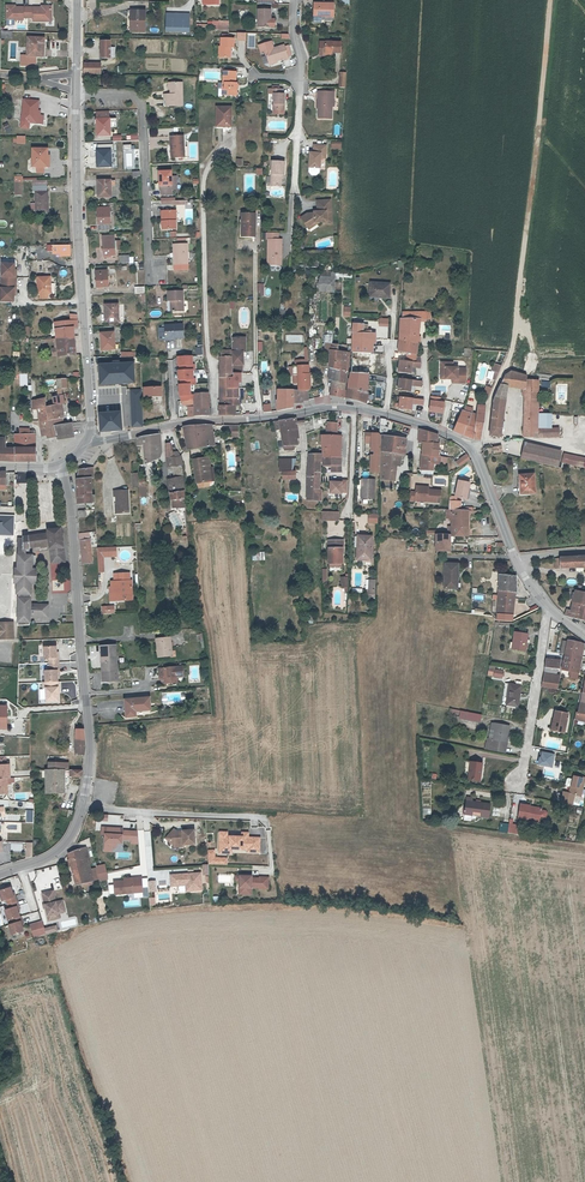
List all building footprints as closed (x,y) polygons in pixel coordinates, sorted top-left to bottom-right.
[(316,3),(315,17),(326,17),(335,17),(336,4),(316,3)] [(14,8),(9,8),(8,22),(25,22),(25,19),(30,19),(30,9),(14,9),(14,8)] [(46,9),(30,9),(30,19),(35,19),(35,23),(47,23),(47,28),(56,28),(56,22),(53,22),(53,8),(46,8),(46,9)] [(135,9),(133,30),(145,31),(147,10),(135,9)] [(258,28),(271,29),(271,16),(271,10),(259,10),(258,28)] [(164,13),(164,33),(189,33),(189,13),(164,13)] [(246,41),(246,33),(236,33),(236,41),(246,41)] [(220,47),(220,59),(233,59),(233,49),(235,49),(235,40),(222,40),(222,48),(220,47)] [(31,41),(30,58),(43,59),(44,48),(46,48),(47,41),(31,41)] [(274,48),(272,41),(259,46),(261,53),(266,51),(269,63),(284,58),(284,60),(289,58),(289,56),(285,47),(285,45),(274,48)] [(104,42),(104,59),(114,59),(114,42),(104,42)] [(320,42),(320,54),(332,54),(332,53),(341,53),(341,42),(320,42)] [(88,75),(102,75),(102,65),(88,65),(88,75)] [(226,72),(226,84),(228,84),(227,95),(240,95),(240,83),(238,83),(239,72),(232,72),(232,68),(226,68),(226,72)] [(184,84),(173,84),(173,92),(175,92),(175,94),(166,94),(165,100),(169,100),(169,107),(184,107),(184,84)] [(285,88),(270,87),(270,92),(276,92),(275,108),(286,109),(287,93),(285,93),(285,88)] [(333,120),(333,111),(333,98),(335,98),(336,91),(318,91),(318,97),(320,97),(320,111),(319,119),(333,120)] [(27,103),(25,125),(38,126),(40,104),(27,103)] [(219,108),(219,127),(233,128),(233,108),(219,108)] [(115,109),(103,110),(103,118),(115,118),(115,109)] [(103,118),(102,118),(103,134),(118,134),(117,126),(123,126),(123,118),(115,118),(103,118)] [(185,160),(185,157),(184,146),(187,146),(186,136),(172,136),(172,158),(181,157),(181,160),(185,160)] [(321,168),(322,158),(324,158),(324,153),(327,154),(328,145),(315,144),(315,152),(311,152),(310,167),(311,167),(321,168)] [(116,149),(103,149),(104,166),(117,165),(116,149)] [(49,153),(35,152),(34,170),(39,170),(46,171),(50,171),(51,160),(49,160),(49,153)] [(283,170),(285,171),(286,158),(273,157),(272,182),(282,182),(283,174),(283,170)] [(163,189),(165,189),(165,194),(176,194),(175,189),(181,189),(180,176),(175,176),(175,170),(162,170),(163,189)] [(116,180),(104,180),(104,197),(117,196),(116,180)] [(48,190),(36,190),(36,196),(39,197),(39,208),(34,208),(34,214),(39,214),(39,215),(51,216),(51,196),(48,196),(48,190)] [(331,204),(330,199),(318,200),(319,211),(318,212),(315,213),(310,213),(309,213),(302,217),(308,226),(309,226),(315,222),(320,221),(321,221),(328,221),(328,222),(333,222),(332,204),(331,204)] [(113,208),(104,208),(105,230),(114,230),(113,208)] [(178,210),(165,211),(166,228),(179,228),(178,210)] [(246,213),(246,236),(258,236),(259,213),(246,213)] [(280,234),(268,234),(268,241),(269,241),(269,266),(281,267),(281,256),(283,256),(283,241),(280,241),(280,234)] [(119,238),(108,238),(109,254),(120,254),(120,249),(120,240),(119,238)] [(191,243),(177,244),(178,264),(191,263),(191,243)] [(73,249),(50,249),(50,254),(54,254),(54,256),(61,256),(61,260),(74,260),(73,249)] [(3,266),(2,303),(15,304),(15,291),(17,291),(17,279),(15,279),(16,266),(3,266)] [(113,270),(103,271),(104,286),(114,285),(113,270)] [(321,278),(321,291),(336,291),(336,289),(336,278),(321,278)] [(40,297),(42,297),(42,302),(49,302),(49,297),(53,297),(52,281),(40,281),(40,297)] [(389,283),(380,283),(379,296),(388,297),(389,283)] [(172,299),(171,299),(171,310),(187,309),(187,289),(171,290),(172,299)] [(123,303),(111,304),(112,320),(124,319),(123,303)] [(414,319),(419,320),(426,320),(426,319),(430,319),(430,311),(414,312),(414,319)] [(414,319),(414,312),(402,312),(402,319),(400,319),(398,340),(416,342),(419,320),(414,319)] [(57,340),(74,338),(73,329),(77,328),(77,321),(69,322),(64,322),(63,321),(59,321),(59,322),(55,323),(57,340)] [(187,322),(169,323),(169,337),(187,337),(187,322)] [(352,337),(353,352),(370,353),(370,341),(376,341),(376,333),(363,333),(363,324),(349,323),(348,336),(352,337)] [(113,332),(101,333),(102,350),(114,349),(113,332)] [(74,338),(57,340),(58,357),(75,355),(74,338)] [(242,357),(242,358),(245,358),(245,338),(231,338),(231,339),(231,340),(242,340),(242,346),(244,346),(244,352),(241,352),(241,357),(242,357)] [(242,340),(231,340),(232,350),(232,373),(240,373),(242,373),(242,364),(243,364),(242,358),(242,357),(241,357),(241,352),(244,352),(244,346),(242,346),(242,340)] [(398,351),(406,352),(405,361),(415,362),(416,356),(416,355),(416,342),(398,340),(398,345),(398,349),(398,351)] [(346,372),(347,373),(349,355),(338,352),(338,346),(332,345),(331,352),(330,361),(330,362),(330,369),(335,370),(346,372)] [(232,376),(232,373),(232,350),(220,350),(219,376),(226,376),(232,377),(232,376)] [(352,372),(367,374),(368,374),(370,353),(353,352),(353,355),(352,372)] [(181,369),(193,369),(195,369),(195,364),(193,364),(193,353),(177,354),(178,364),(181,364),(181,369)] [(297,360),(297,366),(309,366),(310,366),(310,362),(310,355),(306,355),(306,360),(297,360)] [(405,361),(399,360),(398,372),(411,373),(411,367),(419,368),(420,362),(419,357),(416,356),(415,362),(405,361)] [(133,363),(99,364),(100,383),(134,382),(133,363)] [(456,380),(456,384),(464,385),(465,371),(457,370),(458,369),(452,368),(448,368),(449,364),(441,363),(440,379),(452,380),(456,380)] [(298,390),(303,390),(306,390),(309,390),(310,390),(309,366),(297,366),(294,366),(294,367),(294,374),(294,383),(298,383),(298,390)] [(193,369),(181,369),(178,369),(178,379),(182,379),(182,384),(179,384),(179,396),(182,395),(183,401),(187,401),(188,400),(192,400),(194,400),(194,396),(189,396),(189,384),(195,384),(195,379),(193,379),(193,369)] [(333,383),(345,385),(347,373),(346,372),(335,370),(333,383)] [(491,423),(490,435),(501,436),(508,386),(525,389),(524,436),(533,436),(533,433),(537,433),(537,432),(542,432),(542,429),(538,429),(538,414),(539,385),(533,384),(532,384),(532,383),(532,382),(531,381),(526,380),(526,375),(526,374),(511,371),(506,374),(506,375),(505,376),(502,383),(494,397),(493,403),(491,423)] [(348,391),(365,393),(367,374),(352,372),(351,381),(349,381),(348,391)] [(238,398),(238,388),(237,388),(237,383),(240,383),(240,373),(232,373),(232,376),(232,377),(226,376),(226,398),(229,399),(229,406),(234,406),(235,406),(238,406),(238,398)] [(219,376),(219,400),(219,404),(219,405),(218,414),(235,415),(235,413),(234,406),(229,406),(229,399),(226,398),(226,376),(219,376)] [(68,388),(68,379),(57,380),(58,397),(57,397),(54,398),(54,406),(46,408),(46,409),(46,410),(47,411),(47,412),(49,421),(50,427),(51,427),(64,425),(62,405),(64,405),(64,396),(63,396),(63,389),(68,388)] [(422,382),(399,379),(397,390),(410,392),(411,386),(421,387),(422,382)] [(345,385),(333,383),(332,382),(331,389),(345,392),(345,385)] [(129,388),(117,389),(119,406),(131,405),(129,388)] [(160,388),(143,389),(144,398),(161,397),(160,388)] [(483,398),(488,400),(488,399),(492,391),(492,390),(487,388),(483,398)] [(353,400),(366,404),(367,402),(365,402),(365,393),(348,391),(348,392),(346,392),(345,392),(331,389),(330,395),(335,396),(343,398),(353,400)] [(140,390),(131,390),(133,426),(142,425),(140,390)] [(293,402),(293,390),(277,390),(277,402),(276,402),(277,411),(282,410),(283,410),(293,408),(293,403),(293,402)] [(298,390),(293,390),(293,402),(303,402),(303,400),(303,390),(298,390)] [(194,401),(193,401),(193,407),(193,409),(208,409),(208,407),(207,394),(194,394),(194,396),(194,400),(194,401)] [(419,400),(400,397),(399,409),(411,411),(412,404),(423,406),(424,401),(419,400)] [(441,397),(433,397),(430,412),(444,414),(446,403),(440,402),(441,397)] [(42,436),(47,435),(46,431),(46,428),(50,427),(49,421),(47,412),(47,411),(46,410),(46,409),(46,408),(46,405),(46,399),(32,402),(32,409),(37,410),(42,436)] [(486,414),(487,408),(479,407),(477,413),(472,412),(470,423),(470,424),(469,426),(467,426),(465,432),(464,435),(470,437),(476,439),(478,439),(482,439),(483,434),(483,432),(483,428),(484,420),(485,419),(486,414)] [(470,423),(472,412),(466,410),(465,410),(463,413),(462,412),(453,431),(464,435),(465,432),(467,426),(469,426),(470,424),(470,423)] [(120,412),(100,413),(101,431),(121,429),(120,412)] [(533,433),(533,436),(558,437),(558,429),(551,429),(551,414),(538,414),(538,429),(542,429),(542,432),(537,432),(537,433),(533,433)] [(296,445),(295,438),(293,424),(294,424),(294,425),(297,425),(296,419),(284,420),(282,420),(274,421),(276,430),(281,430),(283,447),(284,451),(294,449),(294,446),(296,445)] [(327,436),(336,435),(337,422),(327,421),(327,436)] [(50,427),(46,428),(46,431),(47,435),(56,434),(57,437),(73,435),(72,424),(64,425),(51,427),(50,427)] [(214,447),(211,425),(209,425),(203,425),(198,425),(193,426),(183,427),(187,445),(183,446),(184,451),(214,447)] [(380,426),(379,434),(381,436),(382,436),(381,451),(399,454),(400,449),(406,450),(406,440),(386,436),(386,427),(380,426)] [(15,434),(16,449),(35,448),(35,438),(34,434),(34,430),(30,430),(29,428),(20,428),(20,434),(15,434)] [(428,432),(420,430),(419,437),(423,437),(423,443),(424,443),(430,444),(429,448),(429,449),(436,450),(438,450),(439,444),(437,444),(438,435),(434,434),(433,434),(429,432),(428,432)] [(154,435),(143,437),(143,446),(145,465),(159,459),(161,453),(159,434),(154,435)] [(380,436),(376,436),(376,434),(366,434),(365,440),(371,440),(371,443),(371,452),(374,452),(374,456),(371,456),(370,467),(373,467),(373,472),(379,472),(380,436)] [(337,448),(337,435),(336,435),(327,436),(322,436),(322,446),(323,446),(323,464),(331,464),(340,464),(340,448),(337,448)] [(0,438),(0,460),(5,461),(13,461),(17,461),(22,461),(36,461),(36,458),(35,448),(16,449),(7,449),(5,438),(0,438)] [(438,450),(436,450),(429,449),(429,448),(430,444),(424,443),(423,443),(422,455),(421,470),(433,470),(434,464),(440,464),(440,463),(441,457),(441,450),(438,450)] [(524,446),(522,457),(558,466),(561,455),(524,446)] [(384,480),(392,480),(394,481),(395,481),(397,466),(399,454),(381,451),(380,479),(384,480)] [(584,461),(584,458),(563,454),(561,462),(584,467),(584,461)] [(309,490),(319,490),(320,462),(321,462),(321,455),(310,455),(309,490)] [(471,461),(468,455),(457,463),(461,468),(471,461)] [(173,458),(166,458),(167,467),(175,467),(173,459),(173,458)] [(180,458),(173,459),(175,467),(181,466),(182,466),(180,458)] [(209,482),(208,469),(210,468),(209,458),(194,460),(197,484),(209,482)] [(282,472),(292,471),(296,461),(280,461),(280,473),(282,473),(282,472)] [(331,464),(331,472),(339,472),(340,464),(331,464)] [(94,478),(93,469),(79,470),(76,479),(91,479),(91,478),(94,478)] [(534,475),(520,476),(520,483),(521,483),(522,494),(535,493),(534,475)] [(183,478),(169,480),(171,500),(173,500),(173,507),(185,506),(185,499),(184,483),(183,478)] [(91,479),(76,479),(77,485),(77,489),(77,496),(77,503),(85,503),(95,503),(94,496),(91,496),(91,479)] [(347,492),(348,480),(341,480),(341,482),(337,482),(330,482),(329,493),(341,494),(341,492),(347,492)] [(457,488),(469,490),(470,483),(458,481),(457,488)] [(416,486),(416,492),(410,492),(410,500),(441,503),(441,498),(442,491),(433,490),(433,492),(429,492),(429,487),(424,487),(416,486)] [(467,500),(469,490),(457,488),(456,498),(457,498),(467,500)] [(319,490),(309,490),(308,500),(312,500),(322,500),(322,492),(322,490),(319,490)] [(114,497),(116,497),(117,513),(129,512),(127,491),(114,491),(114,497)] [(450,502),(450,510),(459,510),(459,508),(461,508),(461,502),(457,502),(450,502)] [(469,510),(459,510),(450,510),(447,510),(446,519),(451,519),(452,535),(469,536),(469,510)] [(322,512),(322,520),(339,520),(339,519),(339,512),(322,512)] [(377,523),(378,514),(369,513),(368,523),(377,523)] [(47,534),(23,537),(23,538),(17,539),(17,547),(18,546),(17,569),(14,569),(13,584),(16,584),(16,595),(18,595),(18,626),(30,625),(30,616),(31,605),(31,585),(31,581),(36,581),(36,570),(35,570),(35,556),(30,556),(30,548),(49,546),(49,549),(62,547),(60,529),(47,530),(47,534)] [(91,563),(89,533),(78,534),(78,535),(78,536),(79,539),(79,543),(80,550),(80,551),(81,553),(81,557),(82,561),(82,563),(91,563)] [(436,535),(435,551),(450,552),(450,535),(436,535)] [(365,551),(366,537),(357,537),(356,549),(355,549),(355,561),(365,561),(365,551)] [(340,565),(340,561),(341,561),(342,547),(343,547),(343,539),(328,539),(328,561),(330,561),(330,565),(340,565)] [(62,547),(49,549),(51,564),(64,562),(62,547)] [(113,556),(113,548),(96,548),(96,549),(97,568),(97,572),(102,572),(102,556),(113,556)] [(251,553),(252,561),(265,560),(264,552),(251,553)] [(455,579),(457,579),(457,565),(444,565),(443,589),(454,590),(455,579)] [(111,587),(112,600),(132,600),(131,580),(130,580),(129,573),(113,574),(114,581),(111,581),(111,587)] [(517,577),(500,575),(498,596),(515,598),(515,597),(507,597),(507,592),(517,593),(517,577)] [(53,581),(53,592),(70,590),(70,580),(53,581)] [(575,591),(571,611),(567,610),(565,615),(566,615),(570,617),(575,618),(578,618),(581,604),(584,605),(584,593),(575,591)] [(515,598),(498,596),(497,614),(513,615),(515,598)] [(48,606),(31,605),(30,616),(48,617),(48,606)] [(11,639),(13,639),(12,622),(0,622),(0,624),(11,624),(11,639)] [(11,639),(11,624),(0,624),(0,639),(11,639)] [(515,631),(512,648),(525,650),(528,633),(515,631)] [(570,631),(565,654),(578,655),(580,641),(584,641),(584,640),(584,637),(570,632),(570,631)] [(154,639),(154,644),(157,644),(159,657),(170,656),(168,638),(154,639)] [(102,671),(117,671),(116,645),(101,645),(102,671)] [(60,662),(59,646),(45,646),(45,658),(49,658),(49,662),(60,662)] [(562,669),(580,672),(582,660),(577,659),(578,655),(565,654),(562,669)] [(546,655),(544,666),(557,669),(559,669),(560,663),(549,661),(550,656),(546,655)] [(39,671),(41,671),(43,666),(30,660),(25,672),(36,677),(39,671)] [(183,666),(162,669),(163,679),(164,684),(177,682),(177,678),(183,677),(183,666)] [(493,670),(492,676),(502,678),(503,671),(493,670)] [(117,671),(102,671),(103,681),(118,681),(117,671)] [(557,674),(544,672),(541,686),(554,688),(557,674)] [(509,684),(505,704),(517,706),(520,685),(509,684)] [(583,691),(580,691),(580,692),(578,701),(578,702),(581,702),(578,712),(576,712),(574,719),(584,721),(584,692),(583,691)] [(136,711),(151,710),(150,698),(126,700),(127,717),(136,716),(136,711)] [(481,714),(460,710),(458,718),(479,722),(481,714)] [(553,726),(552,731),(563,733),(567,713),(554,711),(553,718),(551,717),(550,725),(553,726)] [(483,749),(503,752),(507,727),(495,725),(492,740),(485,739),(483,749)] [(76,753),(84,755),(85,744),(85,743),(85,742),(84,736),(83,729),(76,729),(76,753)] [(10,778),(13,778),(13,763),(7,763),(7,756),(2,757),(0,757),(0,779),(10,778)] [(481,762),(470,761),(467,778),(478,780),(481,762)] [(45,793),(55,793),(63,794),(64,794),(64,776),(68,776),(69,773),(69,770),(68,770),(63,770),(48,770),(45,770),(45,793)] [(562,791),(561,796),(573,799),(574,794),(580,796),(584,777),(573,774),(572,779),(568,793),(562,791)] [(10,778),(0,779),(0,794),(11,793),(10,778)] [(573,799),(561,796),(560,802),(572,805),(573,799)] [(466,797),(464,814),(487,817),(489,803),(471,801),(471,797),(466,797)] [(528,804),(519,802),(517,817),(526,818),(526,817),(539,819),(539,817),(543,818),(545,816),(545,812),(544,809),(540,809),(540,807),(528,805),(528,804)] [(508,829),(507,833),(516,835),(517,829),(518,829),(518,826),(508,825),(508,829)] [(125,827),(102,827),(102,835),(107,834),(106,842),(105,842),(105,852),(114,852),(114,847),(118,848),(119,844),(125,844),(125,841),(131,841),(131,844),(140,844),(138,829),(125,829),(125,827)] [(176,847),(179,847),(178,842),(172,842),(169,839),(176,831),(175,830),(167,839),(176,847)] [(178,842),(179,847),(185,847),(185,845),(196,845),(195,831),(183,832),(183,833),(179,833),(176,831),(169,839),(172,842),(178,842)] [(249,837),(249,832),(242,832),(242,836),(228,836),(228,832),(220,832),(220,836),(220,848),(248,849),(248,851),(260,851),(261,837),(249,837)] [(208,852),(209,865),(227,866),(227,859),(215,859),(214,852),(208,852)] [(97,867),(91,869),(93,880),(99,878),(97,867)] [(187,892),(203,891),(202,874),(188,875),(189,876),(186,876),(186,875),(171,876),(172,887),(187,886),(187,892)] [(142,877),(133,878),(133,880),(114,881),(115,894),(143,892),(142,877)] [(253,881),(253,879),(253,877),(241,877),(241,882),(240,895),(252,896),(252,888),(260,889),(260,890),(269,890),(269,889),(270,879),(261,878),(260,879),(255,879),(255,881),(253,881)] [(0,890),(0,891),(3,900),(7,899),(9,903),(10,908),(6,909),(9,919),(21,915),(17,905),(19,905),(16,895),(14,896),(11,886),(0,890)] [(57,900),(55,889),(42,893),(44,903),(42,904),(43,909),(47,908),(49,916),(48,916),(49,921),(62,918),(61,914),(62,914),(62,913),(67,912),(64,898),(57,900)] [(42,921),(29,923),(31,936),(57,932),(56,925),(43,927),(42,921)]
